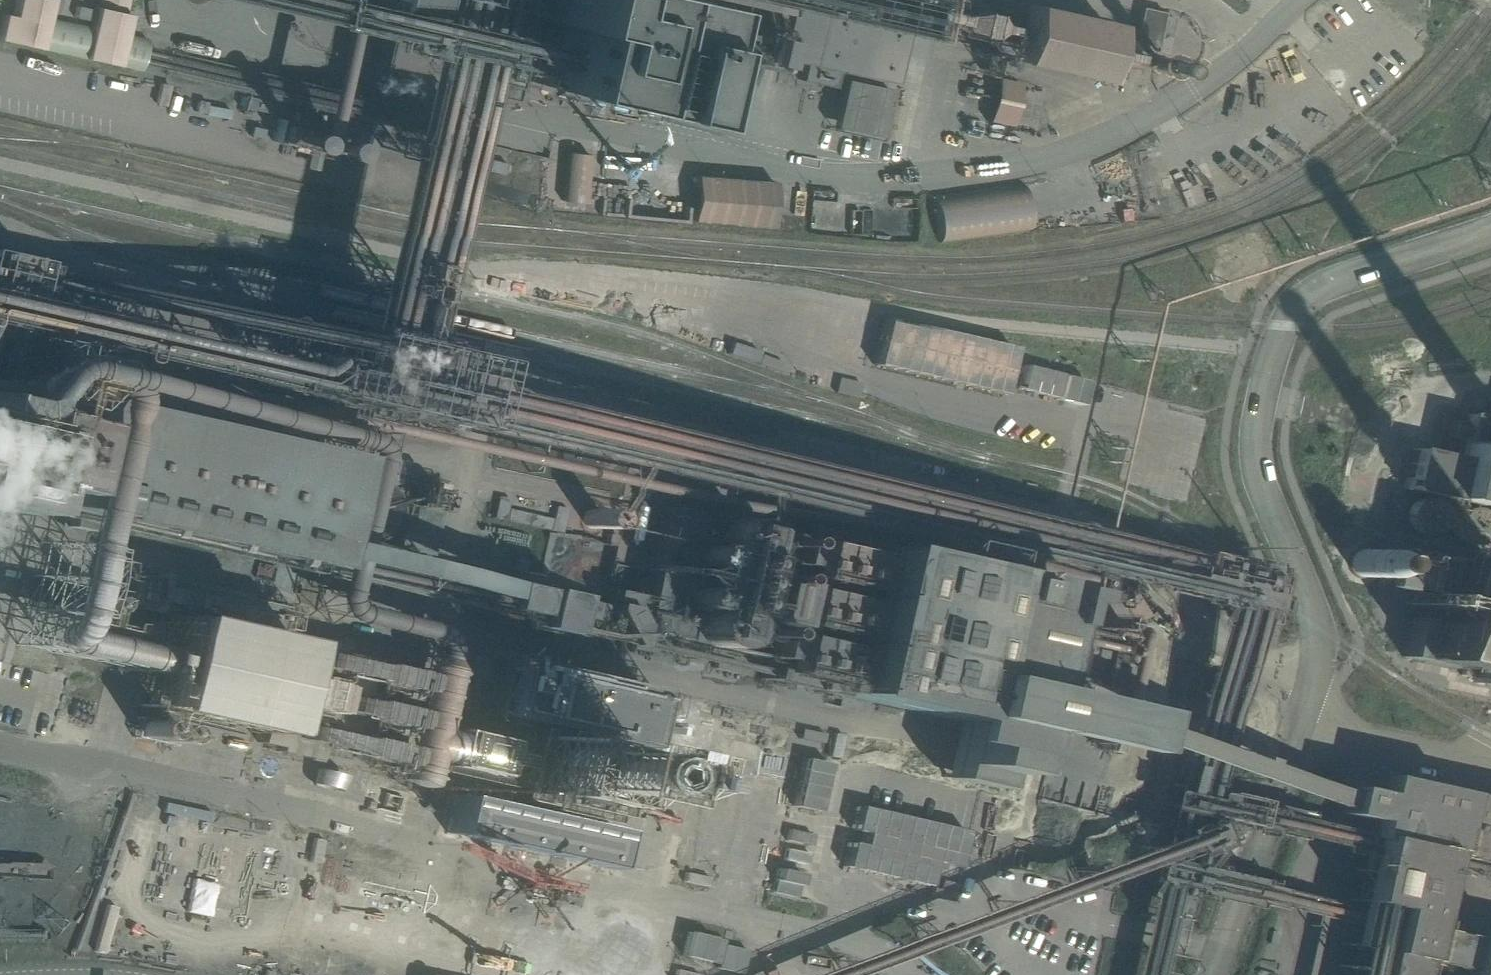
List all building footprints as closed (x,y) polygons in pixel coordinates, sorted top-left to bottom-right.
[(0,29),(0,39),(40,48),(46,17),(47,16),(51,0),(16,0),(13,16),(3,14),(3,17),(0,29)] [(47,16),(56,18),(60,0),(51,0),(47,16)] [(85,57),(117,64),(124,33),(128,16),(128,13),(125,13),(127,5),(127,2),(128,0),(101,0),(100,4),(99,7),(96,6),(92,26),(85,57)] [(498,71),(511,74),(552,83),(557,84),(568,87),(577,89),(593,92),(597,93),(605,95),(611,96),(615,97),(616,93),(620,76),(630,33),(630,29),(637,0),(503,0),(499,17),(509,19),(506,35),(498,71)] [(871,77),(886,81),(899,19),(903,0),(774,0),(780,1),(776,22),(768,55),(782,58),(800,62),(801,62),(802,62),(799,73),(798,79),(808,81),(816,83),(832,86),(836,70),(871,77)] [(1024,0),(1013,0),(1000,56),(1080,74),(1094,16),(1024,0)] [(1164,11),(1140,6),(1133,41),(1156,46),(1159,34),(1169,36),(1173,17),(1163,14),(1164,11)] [(76,10),(74,21),(77,22),(92,25),(94,13),(76,10)] [(685,19),(682,18),(667,15),(653,11),(650,11),(646,28),(646,29),(649,29),(678,36),(681,37),(719,45),(722,46),(754,53),(756,53),(760,35),(758,35),(726,28),(723,27),(685,19)] [(46,17),(40,48),(85,57),(92,26),(46,17)] [(145,49),(147,41),(148,38),(139,36),(133,35),(124,33),(117,64),(140,69),(142,64),(145,49)] [(1123,56),(1124,47),(1098,42),(1097,52),(1123,56)] [(976,110),(1002,117),(1015,75),(988,67),(976,110)] [(876,113),(833,104),(829,125),(877,135),(888,88),(881,87),(876,113)] [(242,94),(240,106),(254,109),(263,111),(266,99),(242,94)] [(402,127),(405,127),(428,132),(431,133),(455,138),(458,139),(458,138),(458,137),(463,116),(461,116),(436,110),(434,110),(410,104),(408,104),(407,105),(390,102),(389,102),(385,121),(403,125),(402,127)] [(277,117),(275,128),(272,140),(283,142),(294,145),(308,148),(319,150),(330,153),(332,140),(335,130),(324,128),(313,125),(299,122),(288,120),(277,117)] [(586,175),(588,152),(566,151),(562,199),(584,201),(586,175)] [(506,162),(490,158),(487,170),(503,174),(506,162)] [(774,184),(693,176),(689,219),(769,227),(774,184)] [(1025,182),(933,195),(939,242),(1032,230),(1025,182)] [(873,364),(1001,394),(1009,358),(1012,347),(883,317),(881,328),(872,364),(873,364)] [(1020,387),(1018,397),(1043,401),(1056,403),(1057,396),(1061,370),(1059,370),(1023,364),(1022,370),(1020,387)] [(0,413),(0,514),(2,514),(6,498),(66,511),(63,526),(84,531),(88,516),(306,565),(329,459),(146,418),(153,390),(119,382),(113,410),(77,402),(83,374),(65,374),(60,399),(57,398),(51,424),(0,413)] [(13,380),(0,374),(0,404),(2,405),(13,380)] [(1383,404),(1359,429),(1376,446),(1426,394),(1409,377),(1408,378),(1383,404)] [(1469,413),(1458,458),(1413,448),(1404,488),(1490,507),(1490,418),(1469,413)] [(1140,453),(1137,465),(1155,469),(1158,457),(1140,453)] [(444,488),(424,484),(419,507),(406,504),(396,547),(429,554),(444,488)] [(740,523),(662,506),(635,629),(713,646),(740,523)] [(1029,584),(792,531),(760,678),(997,730),(1026,599),(1037,602),(1040,589),(1028,587),(1029,584)] [(1479,569),(1438,560),(1425,619),(1411,616),(1402,656),(1456,668),(1473,594),(1479,596),(1481,587),(1475,585),(1479,569)] [(1118,582),(1118,581),(1113,579),(1106,568),(1099,572),(1098,573),(1093,576),(1089,578),(1090,578),(1100,591),(1093,597),(1092,598),(1093,599),(1111,621),(1127,624),(1141,617),(1118,582)] [(271,609),(272,606),(183,586),(127,573),(122,572),(122,575),(121,577),(120,583),(118,591),(117,594),(116,601),(183,616),(201,621),(266,635),(271,609)] [(614,597),(612,604),(620,605),(621,598),(614,597)] [(275,657),(300,663),(323,668),(335,671),(339,653),(341,644),(301,634),(301,639),(280,634),(280,637),(277,636),(273,653),(276,654),(275,657)] [(343,729),(357,732),(368,687),(364,686),(365,678),(367,672),(364,671),(365,668),(358,667),(348,664),(347,667),(344,667),(341,679),(338,691),(333,714),(331,722),(330,726),(343,729)] [(324,712),(329,689),(331,679),(327,678),(321,677),(298,672),(293,671),(288,670),(279,709),(279,713),(283,714),(289,715),(311,720),(322,722),(322,719),(323,718),(324,712)] [(488,798),(682,834),(705,715),(511,678),(488,798)] [(1210,699),(1192,695),(1188,712),(1206,716),(1210,699)] [(256,729),(255,735),(254,738),(257,738),(257,741),(263,742),(278,746),(277,750),(315,759),(318,749),(322,732),(309,729),(287,724),(272,720),(262,718),(261,722),(258,721),(256,729)] [(817,811),(824,777),(827,763),(803,758),(800,772),(792,805),(817,811)] [(1437,854),(1490,866),(1490,800),(1482,798),(1475,796),(1451,791),(1451,794),(1437,854)] [(851,829),(852,829),(863,832),(860,844),(849,841),(848,841),(843,862),(842,865),(844,865),(863,870),(864,870),(868,871),(885,875),(901,879),(926,885),(932,861),(939,862),(953,866),(956,866),(964,830),(961,829),(947,826),(914,819),(899,815),(882,811),(871,808),(856,805),(853,819),(851,829)] [(784,848),(781,859),(805,864),(807,853),(784,848)] [(779,865),(774,888),(798,893),(803,871),(779,865)] [(684,944),(682,955),(718,963),(720,952),(723,939),(687,931),(684,944)] [(1364,953),(1361,967),(1362,967),(1377,971),(1380,958),(1380,957),(1364,953)]
